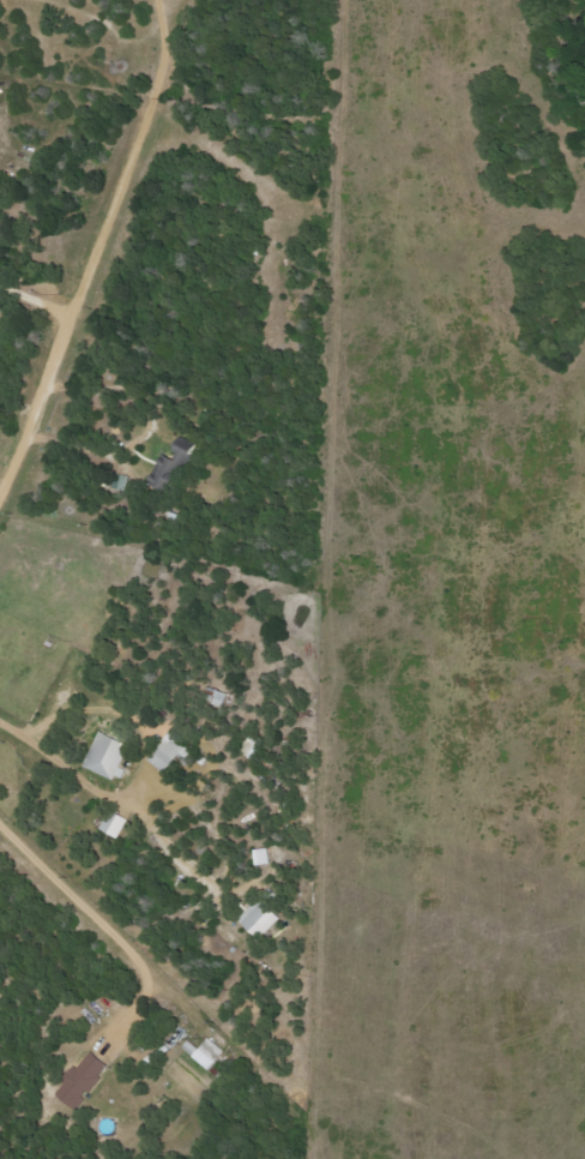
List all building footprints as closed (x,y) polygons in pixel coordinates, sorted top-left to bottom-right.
[(184,480),(195,452),(171,443),(155,486),(167,490),(173,476),(184,480)] [(115,782),(131,746),(101,733),(85,768),(115,782)] [(151,761),(171,776),(191,749),(171,734),(151,761)] [(121,841),(131,821),(113,812),(103,831),(121,841)] [(257,851),(257,867),(272,866),(272,851),(257,851)] [(284,920),(261,899),(240,922),(262,942),(284,920)] [(200,1051),(190,1043),(184,1050),(211,1073),(227,1053),(210,1039),(200,1051)] [(110,1065),(87,1051),(58,1100),(81,1113),(110,1065)]
